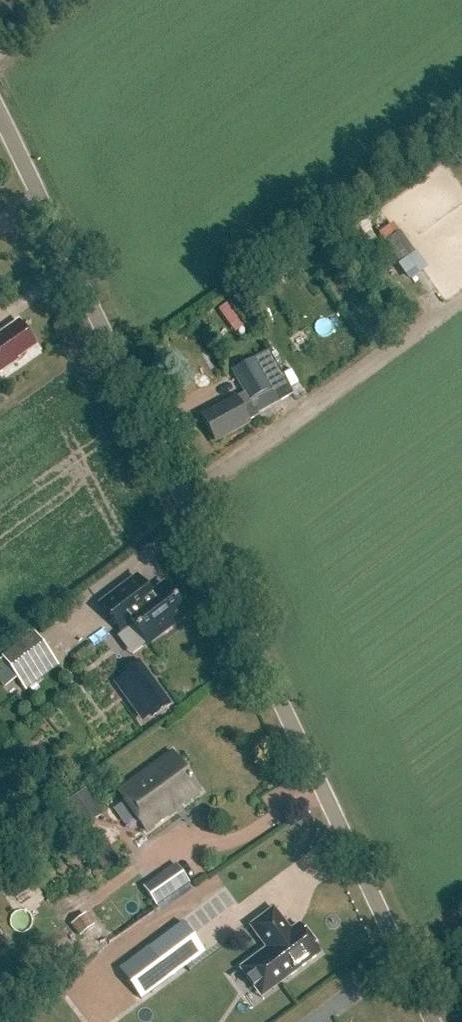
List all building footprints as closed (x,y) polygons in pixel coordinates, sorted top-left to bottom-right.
[(412,255),(391,225),(379,234),(400,263),(412,255)] [(35,345),(18,321),(0,333),(0,372),(17,360),(16,358),(35,345)] [(233,397),(233,396),(199,416),(212,437),(217,434),(219,438),(248,422),(247,420),(257,414),(256,412),(290,392),(265,349),(229,370),(242,392),(233,397)] [(131,623),(147,645),(187,615),(163,584),(149,595),(136,578),(100,605),(121,631),(131,623)] [(49,655),(35,636),(3,660),(17,679),(49,655)] [(169,704),(143,668),(125,681),(151,715),(152,717),(169,704)] [(118,793),(145,831),(200,792),(172,754),(118,793)] [(85,789),(66,803),(84,828),(103,814),(85,789)] [(2,889),(13,882),(5,871),(0,875),(0,886),(2,889)] [(143,889),(155,906),(174,893),(162,876),(143,889)] [(260,997),(319,953),(314,945),(314,941),(308,932),(304,932),(298,924),(290,930),(283,920),(273,908),(249,926),(266,948),(230,975),(231,976),(239,970),(260,997)] [(142,998),(204,951),(182,922),(120,969),(142,998)]
